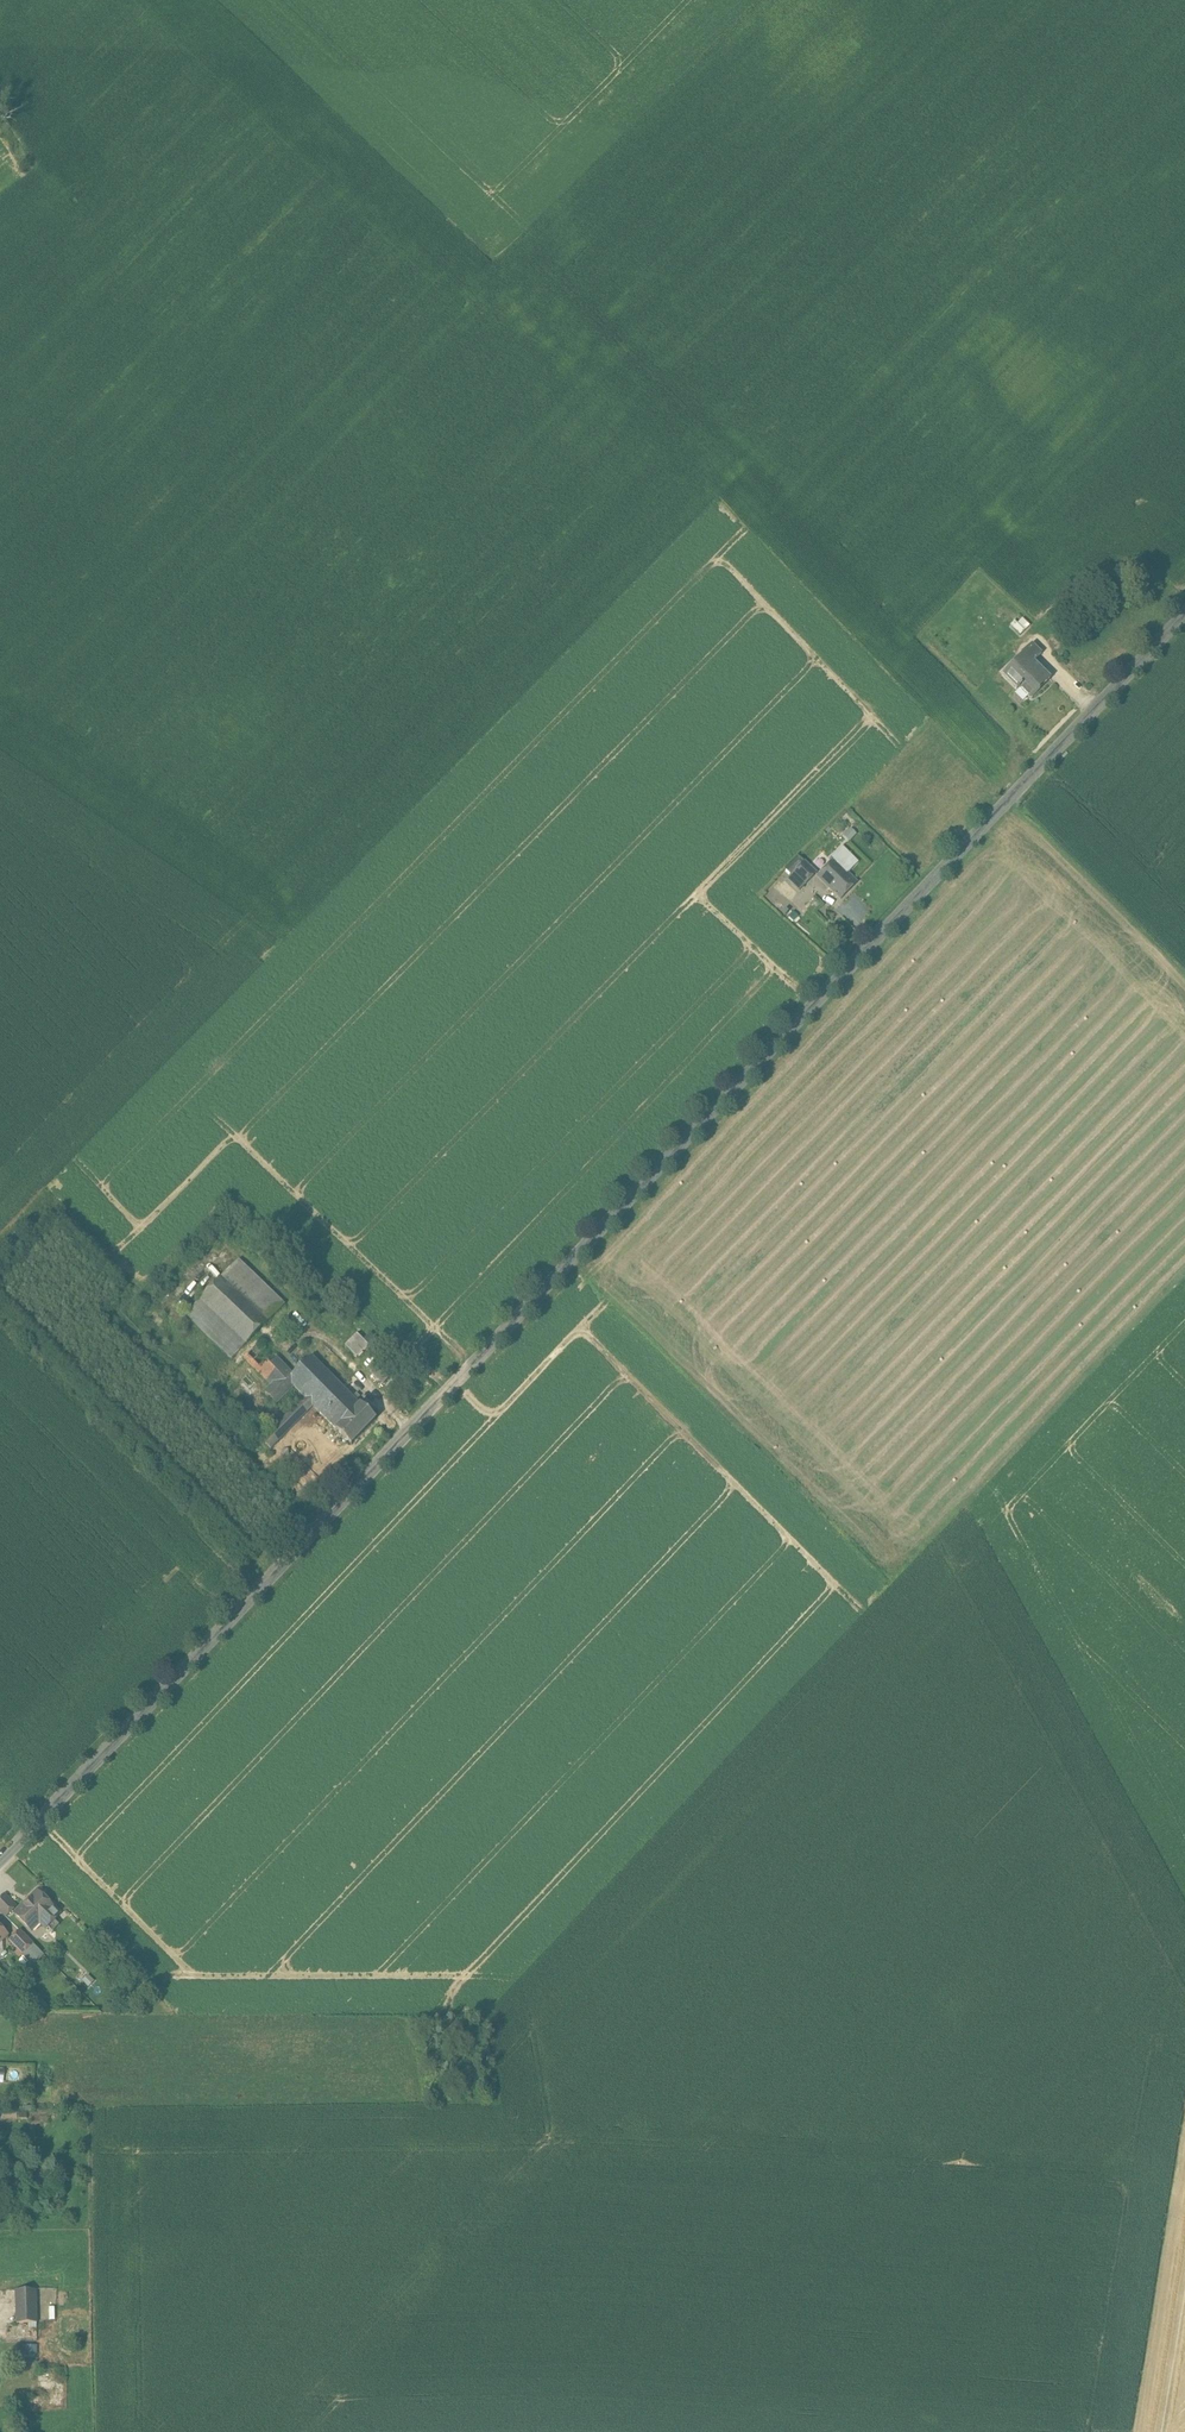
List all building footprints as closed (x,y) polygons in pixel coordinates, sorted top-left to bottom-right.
[(1025,630),(1016,621),(1011,626),(1020,635),(1025,630)] [(1042,653),(1032,643),(1021,654),(1022,655),(1031,664),(1033,662),(1042,653)] [(1050,678),(1033,662),(1031,664),(1022,655),(1004,674),(1018,688),(1019,688),(1020,689),(1021,688),(1031,698),(1039,690),(1039,689),(1050,678)] [(842,847),(830,859),(832,861),(817,877),(835,895),(836,896),(841,900),(857,883),(847,873),(858,863),(842,847)] [(816,874),(804,862),(792,874),(805,886),(816,874)] [(284,1304),(239,1259),(229,1269),(275,1313),(284,1304)] [(275,1313),(229,1269),(221,1277),(267,1321),(275,1313)] [(267,1321),(221,1277),(200,1299),(246,1343),(267,1321)] [(246,1343),(200,1299),(186,1314),(232,1358),(246,1343)] [(369,1346),(357,1334),(345,1345),(357,1357),(369,1346)] [(293,1375),(260,1341),(237,1364),(277,1403),(294,1386),(288,1380),(293,1375)] [(334,1379),(312,1356),(293,1375),(288,1380),(294,1386),(305,1398),(313,1406),(318,1411),(342,1387),(334,1379)] [(391,1376),(378,1362),(370,1370),(383,1384),(391,1376)] [(349,1380),(341,1372),(334,1379),(342,1387),(349,1380)] [(360,1405),(342,1387),(318,1411),(336,1429),(351,1444),(376,1419),(360,1404),(360,1405)] [(305,1398),(262,1440),(271,1448),(313,1406),(305,1398)] [(38,1892),(15,1914),(27,1927),(36,1919),(46,1928),(59,1915),(53,1908),(54,1907),(38,1892)] [(0,1899),(0,1911),(6,1917),(16,1907),(4,1895),(0,1899)] [(33,1944),(20,1931),(10,1941),(23,1954),(28,1950),(33,1944)] [(44,1955),(33,1944),(28,1950),(39,1961),(44,1955)] [(39,1961),(28,1950),(23,1954),(22,1955),(33,1967),(39,1961)] [(36,2289),(16,2290),(17,2323),(37,2322),(36,2289)]
